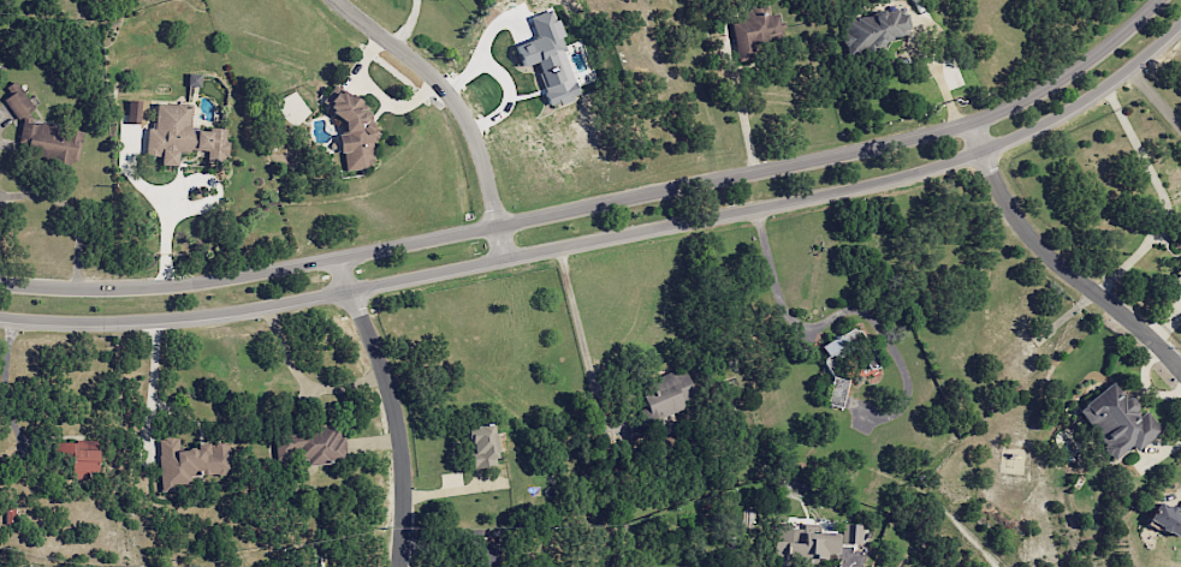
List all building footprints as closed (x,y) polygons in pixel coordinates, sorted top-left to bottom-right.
[(730,22),(736,60),(756,57),(754,43),(783,38),(779,13),(769,15),(767,3),(737,8),(739,20),(730,22)] [(907,37),(901,8),(840,22),(847,51),(907,37)] [(577,95),(560,51),(566,49),(550,9),(527,18),(535,38),(509,48),(517,68),(531,63),(548,107),(577,95)] [(81,132),(25,121),(27,110),(32,107),(14,80),(8,84),(12,91),(2,98),(17,121),(20,118),(14,150),(76,161),(81,132)] [(344,170),(368,167),(373,158),(372,141),(374,137),(372,121),(363,116),(362,103),(329,86),(323,98),(325,113),(337,119),(338,129),(348,134),(334,136),(335,150),(342,154),(344,170)] [(139,100),(126,100),(125,123),(139,123),(139,100)] [(187,105),(153,103),(152,129),(144,128),(143,155),(156,156),(156,164),(172,165),(172,149),(204,151),(203,160),(221,161),(223,129),(186,127),(187,105)] [(1166,275),(1180,293),(1180,262),(1166,275)] [(839,407),(843,382),(839,372),(843,349),(855,351),(863,370),(875,365),(860,331),(851,329),(817,345),(821,355),(821,358),(828,376),(823,404),(839,407)] [(686,408),(683,401),(694,397),(682,367),(637,385),(654,430),(664,426),(660,417),(686,408)] [(1156,431),(1141,410),(1135,415),(1109,380),(1070,409),(1107,460),(1127,445),(1130,450),(1156,431)] [(468,468),(494,463),(487,422),(461,427),(468,468)] [(274,430),(276,463),(342,459),(340,427),(274,430)] [(228,444),(176,445),(176,437),(157,438),(159,490),(190,488),(189,475),(228,474),(228,444)] [(69,442),(60,442),(58,475),(91,477),(92,450),(68,449),(69,442)] [(1180,521),(1180,516),(1149,501),(1140,521),(1174,537),(1180,521)] [(839,543),(858,544),(858,524),(840,523),(839,543)] [(839,533),(770,529),(769,556),(821,559),(821,553),(837,554),(839,533)]
